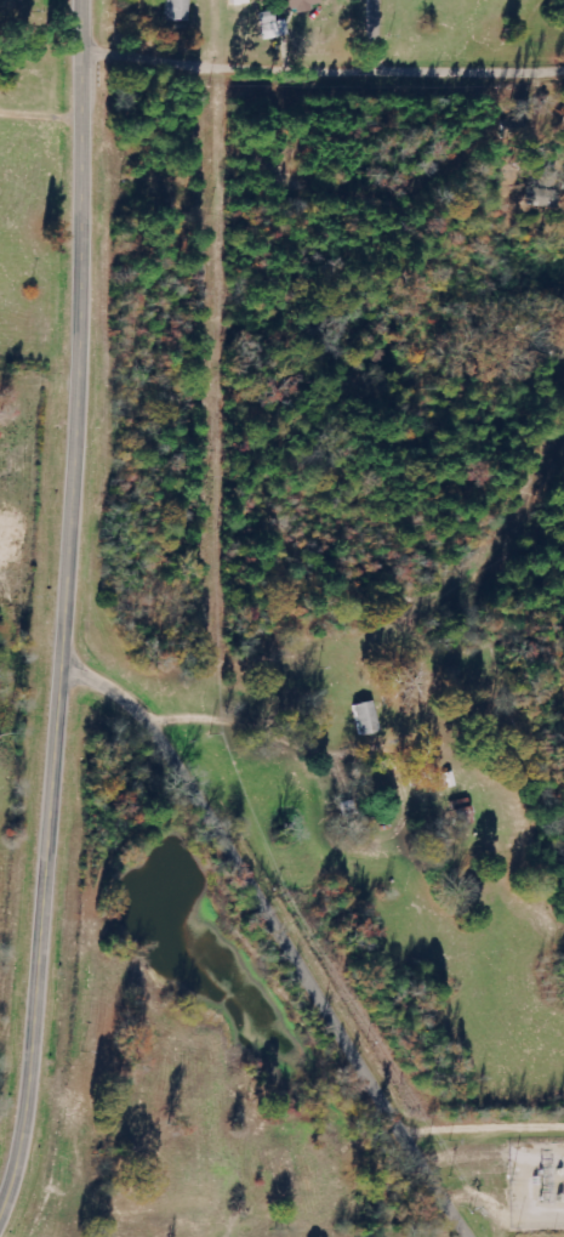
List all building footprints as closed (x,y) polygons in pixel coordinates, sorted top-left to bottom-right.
[(189,22),(189,0),(166,0),(165,21),(189,22)] [(316,0),(280,0),(282,12),(317,5),(316,0)] [(258,15),(262,40),(289,36),(286,20),(274,22),(273,12),(258,15)] [(559,170),(542,169),(542,187),(558,187),(559,170)] [(556,207),(556,190),(536,191),(536,207),(556,207)] [(360,737),(380,732),(372,701),(353,706),(360,737)] [(474,824),(469,806),(454,811),(459,828),(474,824)]
